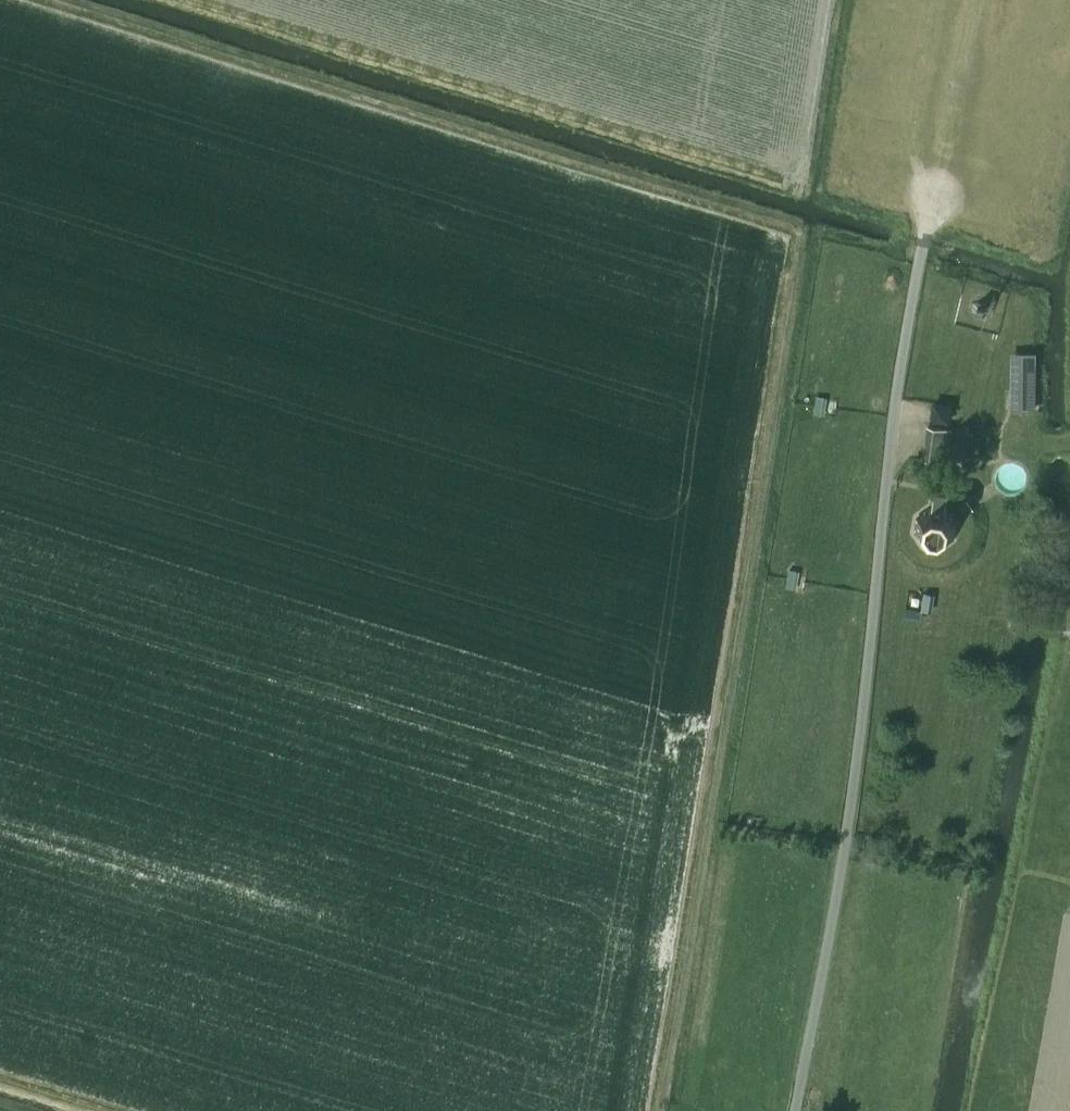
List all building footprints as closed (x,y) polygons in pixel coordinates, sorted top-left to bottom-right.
[(1034,368),(1010,368),(1010,401),(1034,401),(1034,368)] [(927,425),(922,459),(946,462),(950,429),(927,425)] [(953,539),(956,523),(946,510),(945,510),(947,496),(933,494),(931,507),(930,507),(917,517),(914,533),(923,546),(939,548),(953,539)]
